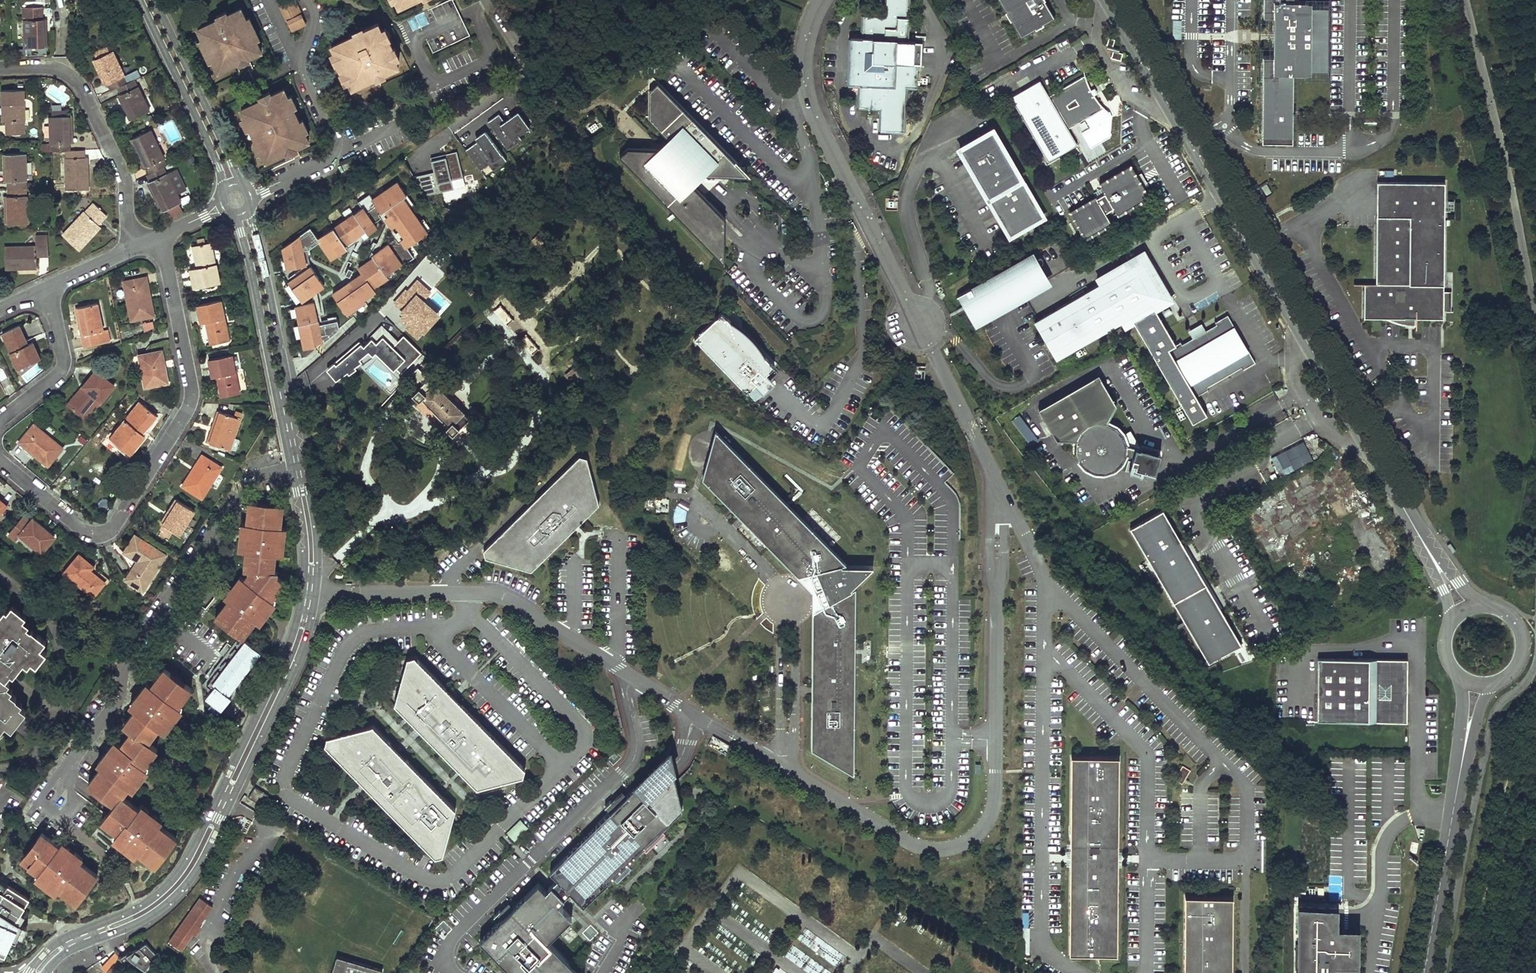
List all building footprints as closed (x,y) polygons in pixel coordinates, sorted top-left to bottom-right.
[(294,0),(281,0),(277,2),(291,30),(305,23),(294,0)] [(911,0),(886,0),(885,16),(863,15),(862,35),(851,35),(848,84),(859,84),(858,107),(881,108),(880,131),(905,132),(907,86),(918,87),(919,62),(921,62),(922,39),(909,38),(911,0)] [(1022,37),(1056,16),(1046,0),(999,0),(1022,37)] [(1292,144),(1292,120),(1295,120),(1295,112),(1293,112),(1293,74),(1310,74),(1310,70),(1327,70),(1328,5),(1310,5),(1310,1),(1293,1),(1293,0),(1263,0),(1262,144),(1292,144)] [(41,8),(25,8),(25,21),(23,21),(24,48),(45,48),(45,20),(41,20),(41,8)] [(246,18),(241,8),(227,14),(226,11),(216,16),(217,19),(198,28),(203,38),(199,40),(209,60),(213,59),(218,71),(237,62),(239,65),(249,60),(248,57),(261,50),(256,39),(259,37),(249,16),(246,18)] [(382,29),(378,22),(332,44),(335,51),(331,53),(335,62),(336,61),(341,72),(340,73),(344,82),(349,80),(352,86),(398,64),(395,58),(399,56),(395,46),(393,47),(388,37),(390,36),(386,27),(382,29)] [(1115,39),(1108,38),(1107,45),(1113,47),(1115,39)] [(1123,53),(1113,51),(1111,58),(1121,60),(1123,53)] [(118,88),(133,81),(130,74),(124,77),(112,52),(92,61),(105,86),(108,84),(111,91),(118,88)] [(619,154),(724,262),(725,215),(691,181),(701,171),(708,178),(720,178),(725,174),(750,173),(648,70),(648,117),(667,136),(657,146),(628,146),(619,154)] [(1084,75),(1049,96),(1068,130),(1104,109),(1094,97),(1090,91),(1084,75)] [(133,81),(118,88),(122,95),(118,96),(130,121),(150,112),(138,87),(144,84),(140,77),(133,81)] [(1068,130),(1049,96),(1040,81),(1010,98),(1048,162),(1077,145),(1068,130)] [(288,96),(284,88),(271,94),(269,91),(260,95),(261,99),(241,108),(245,117),(242,119),(247,129),(250,127),(256,141),(253,142),(258,153),(262,151),(265,159),(286,150),(288,153),(297,149),(295,145),(308,139),(304,131),(307,130),(302,119),(299,121),(298,118),(296,119),(292,111),(294,110),(293,107),(296,106),(291,95),(288,96)] [(22,89),(1,90),(1,122),(5,121),(5,133),(22,133),(22,121),(23,121),(22,89)] [(518,108),(503,119),(499,113),(487,121),(508,150),(522,140),(518,134),(530,126),(518,108)] [(71,115),(70,109),(55,110),(56,115),(51,115),(52,145),(54,145),(54,151),(68,151),(70,151),(70,144),(74,144),(73,114),(71,115)] [(478,139),(466,148),(480,168),(489,162),(493,168),(507,159),(485,129),(475,135),(478,139)] [(152,173),(163,168),(166,166),(163,160),(164,159),(150,130),(132,139),(146,168),(149,167),(152,173)] [(959,151),(990,204),(1023,184),(992,131),(959,151)] [(70,151),(68,151),(68,159),(66,159),(67,189),(89,188),(88,158),(84,158),(84,150),(70,151)] [(430,157),(434,172),(415,177),(426,196),(454,189),(451,180),(463,177),(457,151),(430,157)] [(6,181),(7,188),(25,187),(24,153),(2,154),(3,181),(6,181)] [(1070,211),(1085,237),(1112,222),(1106,212),(1114,207),(1118,214),(1149,196),(1143,186),(1148,183),(1142,172),(1137,174),(1131,165),(1099,183),(1105,192),(1097,197),(1096,195),(1070,211)] [(166,174),(163,168),(152,173),(148,175),(151,182),(148,183),(162,211),(180,202),(176,194),(186,189),(176,169),(166,174)] [(394,272),(413,258),(406,248),(427,233),(409,208),(413,206),(396,181),(372,199),(368,194),(356,203),(360,208),(318,239),(311,228),(282,248),(287,269),(306,265),(302,250),(317,243),(330,261),(346,249),(345,246),(365,233),(367,235),(377,228),(374,223),(381,218),(379,215),(384,211),(387,216),(384,219),(391,229),(394,227),(402,238),(397,242),(394,239),(370,256),(371,257),(356,268),(360,274),(330,294),(346,316),(365,303),(363,301),(376,292),(374,289),(395,275),(394,272)] [(1023,184),(990,204),(1008,234),(1011,233),(1012,236),(1040,219),(1039,217),(1041,215),(1023,184)] [(1266,184),(1261,187),(1266,195),(1271,193),(1266,184)] [(1444,301),(1446,185),(1379,184),(1377,286),(1366,286),(1365,320),(1385,320),(1390,323),(1394,324),(1398,326),(1401,327),(1405,327),(1408,328),(1412,328),(1416,328),(1416,321),(1444,321),(1444,313),(1453,314),(1454,301),(1444,301)] [(26,223),(25,187),(7,188),(7,196),(3,196),(4,223),(26,223)] [(93,202),(63,235),(78,249),(100,226),(97,223),(106,214),(93,202)] [(5,244),(5,268),(36,267),(36,254),(48,253),(48,236),(36,236),(36,244),(5,244)] [(192,244),(197,265),(215,261),(211,240),(192,244)] [(1033,249),(957,294),(975,325),(1052,280),(1033,249)] [(1132,322),(1152,358),(1174,345),(1151,305),(1166,296),(1141,253),(1095,279),(1098,284),(1032,322),(1055,361),(1120,323),(1123,327),(1132,322)] [(219,281),(215,261),(197,265),(189,267),(194,286),(219,281)] [(287,282),(301,302),(324,287),(309,267),(287,282)] [(154,315),(147,276),(122,280),(130,320),(154,315)] [(429,291),(417,280),(407,292),(405,290),(394,303),(402,310),(401,311),(405,314),(401,318),(409,325),(406,328),(417,337),(423,330),(424,331),(439,312),(423,298),(429,291)] [(199,322),(206,320),(224,317),(221,299),(195,304),(199,322)] [(80,334),(103,329),(97,302),(74,307),(80,334)] [(313,346),(313,344),(325,342),(338,331),(336,320),(318,324),(314,303),(294,307),(302,348),(313,346)] [(732,319),(722,309),(694,338),(747,391),(758,380),(752,375),(760,367),(765,372),(775,362),(766,353),(763,347),(759,341),(753,335),(746,328),(739,323),(732,319)] [(1174,345),(1152,358),(1191,424),(1206,415),(1195,397),(1207,390),(1206,388),(1242,367),(1243,369),(1255,362),(1248,350),(1246,352),(1231,327),(1234,326),(1227,314),(1215,322),(1216,324),(1181,345),(1179,342),(1174,345)] [(224,317),(206,320),(210,342),(228,338),(224,317)] [(142,330),(153,328),(152,320),(141,322),(142,330)] [(0,334),(0,340),(6,354),(10,352),(17,368),(39,358),(32,342),(28,344),(19,325),(0,334)] [(397,341),(380,325),(370,336),(372,338),(363,347),(359,344),(334,365),(333,363),(325,370),(334,381),(360,363),(357,360),(367,352),(371,356),(375,353),(392,371),(395,369),(400,374),(421,353),(403,336),(397,341)] [(103,329),(80,334),(82,346),(110,341),(108,328),(103,329)] [(162,349),(137,354),(144,388),(169,383),(162,349)] [(210,376),(216,374),(235,371),(232,353),(207,358),(210,376)] [(578,371),(574,367),(564,375),(573,385),(583,377),(582,375),(578,371)] [(114,386),(96,371),(69,406),(85,418),(96,405),(97,406),(114,386)] [(239,392),(235,371),(216,374),(220,395),(239,392)] [(1117,405),(1099,374),(1039,409),(1057,440),(1077,440),(1076,451),(1080,460),(1086,468),(1095,472),(1106,473),(1115,469),(1121,463),(1137,462),(1135,467),(1156,473),(1161,452),(1141,447),(1131,430),(1123,434),(1119,429),(1114,425),(1107,422),(1117,405)] [(420,399),(447,426),(451,422),(458,429),(468,420),(428,379),(418,388),(424,395),(420,399)] [(424,395),(418,388),(416,390),(410,396),(417,402),(420,399),(424,395)] [(1265,406),(1264,413),(1278,415),(1280,403),(1271,402),(1271,407),(1265,406)] [(156,416),(140,403),(110,438),(130,454),(146,436),(142,433),(156,416)] [(217,412),(207,441),(234,451),(239,440),(233,438),(239,420),(217,412)] [(1031,446),(1039,440),(1019,415),(1011,421),(1031,446)] [(451,422),(447,426),(444,429),(451,436),(458,429),(451,422)] [(63,449),(34,425),(20,442),(48,466),(63,449)] [(700,430),(695,447),(707,451),(712,433),(700,430)] [(814,747),(855,771),(856,596),(852,587),(873,566),(843,566),(839,555),(716,432),(704,478),(800,576),(809,573),(815,589),(823,605),(815,609),(814,747)] [(1304,441),(1271,458),(1281,477),(1313,460),(1304,441)] [(579,454),(483,548),(485,556),(531,568),(599,502),(587,456),(579,454)] [(221,468),(202,456),(183,486),(201,498),(221,468)] [(1271,507),(1284,499),(1278,489),(1265,496),(1271,507)] [(193,511),(175,500),(161,523),(179,534),(193,511)] [(240,551),(247,552),(245,570),(249,570),(249,575),(245,580),(241,577),(224,598),(228,602),(215,618),(241,638),(242,638),(255,621),(258,624),(275,603),(271,600),(283,584),(276,579),(277,574),(273,573),(275,555),(282,556),(285,529),(280,528),(282,507),(250,504),(248,525),(243,525),(240,551)] [(1242,645),(1163,510),(1130,529),(1209,664),(1242,645)] [(32,520),(30,522),(23,517),(9,535),(16,540),(20,535),(41,552),(53,537),(32,520)] [(164,557),(134,537),(123,554),(136,562),(124,581),(141,592),(164,557)] [(1272,545),(1266,548),(1273,562),(1279,559),(1272,545)] [(110,578),(78,553),(64,570),(96,596),(110,578)] [(10,667),(16,672),(23,663),(26,666),(30,662),(34,666),(45,653),(39,649),(45,641),(27,627),(28,625),(22,620),(25,616),(11,605),(6,611),(4,610),(0,614),(0,679),(10,667)] [(242,638),(241,638),(238,643),(241,645),(237,650),(234,648),(231,652),(234,654),(228,663),(225,661),(222,665),(225,667),(220,673),(218,671),(214,675),(217,677),(215,681),(212,678),(207,685),(212,689),(210,692),(206,698),(213,703),(222,710),(231,697),(229,695),(261,652),(242,638)] [(210,692),(212,689),(207,685),(212,678),(215,681),(217,677),(214,675),(218,671),(220,673),(225,667),(222,665),(225,661),(228,663),(234,654),(231,652),(234,648),(237,650),(241,645),(238,643),(236,641),(231,647),(224,657),(202,686),(210,692)] [(224,657),(231,647),(226,643),(219,653),(224,657)] [(265,655),(261,652),(229,695),(231,697),(233,698),(265,655)] [(407,656),(394,702),(476,786),(522,774),(524,766),(414,654),(407,656)] [(1407,659),(1318,658),(1317,721),(1407,722),(1407,659)] [(138,849),(156,863),(175,836),(161,825),(164,821),(141,804),(138,808),(121,795),(128,786),(132,790),(148,768),(144,765),(156,748),(147,741),(159,726),(165,731),(182,708),(178,705),(190,688),(164,668),(151,685),(147,681),(130,704),(136,708),(125,724),(132,729),(120,745),(113,740),(96,763),(101,766),(88,783),(114,802),(101,819),(117,830),(112,837),(134,854),(138,849)] [(3,725),(10,730),(24,712),(17,706),(20,703),(13,697),(14,696),(4,688),(5,686),(0,681),(0,728),(3,725)] [(218,715),(222,710),(213,703),(209,708),(218,715)] [(455,807),(372,723),(326,735),(324,742),(435,855),(442,853),(455,807)] [(732,748),(713,736),(708,745),(727,756),(732,748)] [(674,765),(671,754),(552,871),(559,878),(553,884),(565,896),(571,891),(585,905),(683,810),(674,765)] [(1118,859),(1118,756),(1071,756),(1070,859),(1069,951),(1117,952),(1118,859)] [(1182,784),(1190,770),(1182,765),(1174,779),(1182,784)] [(268,793),(254,785),(248,795),(261,803),(268,793)] [(515,840),(527,826),(519,819),(507,833),(515,840)] [(38,871),(35,875),(55,890),(58,886),(75,899),(95,873),(78,860),(81,856),(60,840),(57,845),(39,832),(20,858),(38,871)] [(0,879),(0,951),(5,953),(7,948),(12,938),(15,939),(17,934),(22,936),(26,926),(22,924),(22,922),(20,921),(25,913),(20,910),(25,903),(29,897),(7,883),(0,879)] [(553,884),(547,890),(539,882),(480,939),(514,972),(581,972),(549,940),(573,916),(559,902),(565,896),(553,884)] [(1185,895),(1184,972),(1232,972),(1232,896),(1185,895)] [(212,906),(200,898),(169,942),(182,950),(193,934),(196,936),(202,927),(199,925),(212,906)] [(1299,905),(1299,972),(1334,972),(1334,961),(1359,961),(1359,926),(1338,926),(1338,905),(1299,905)] [(155,954),(143,941),(118,957),(125,965),(132,970),(136,964),(142,968),(149,959),(155,954)] [(111,954),(100,963),(105,971),(107,972),(120,972),(124,967),(111,954)] [(338,957),(333,972),(382,972),(383,970),(338,957)]
